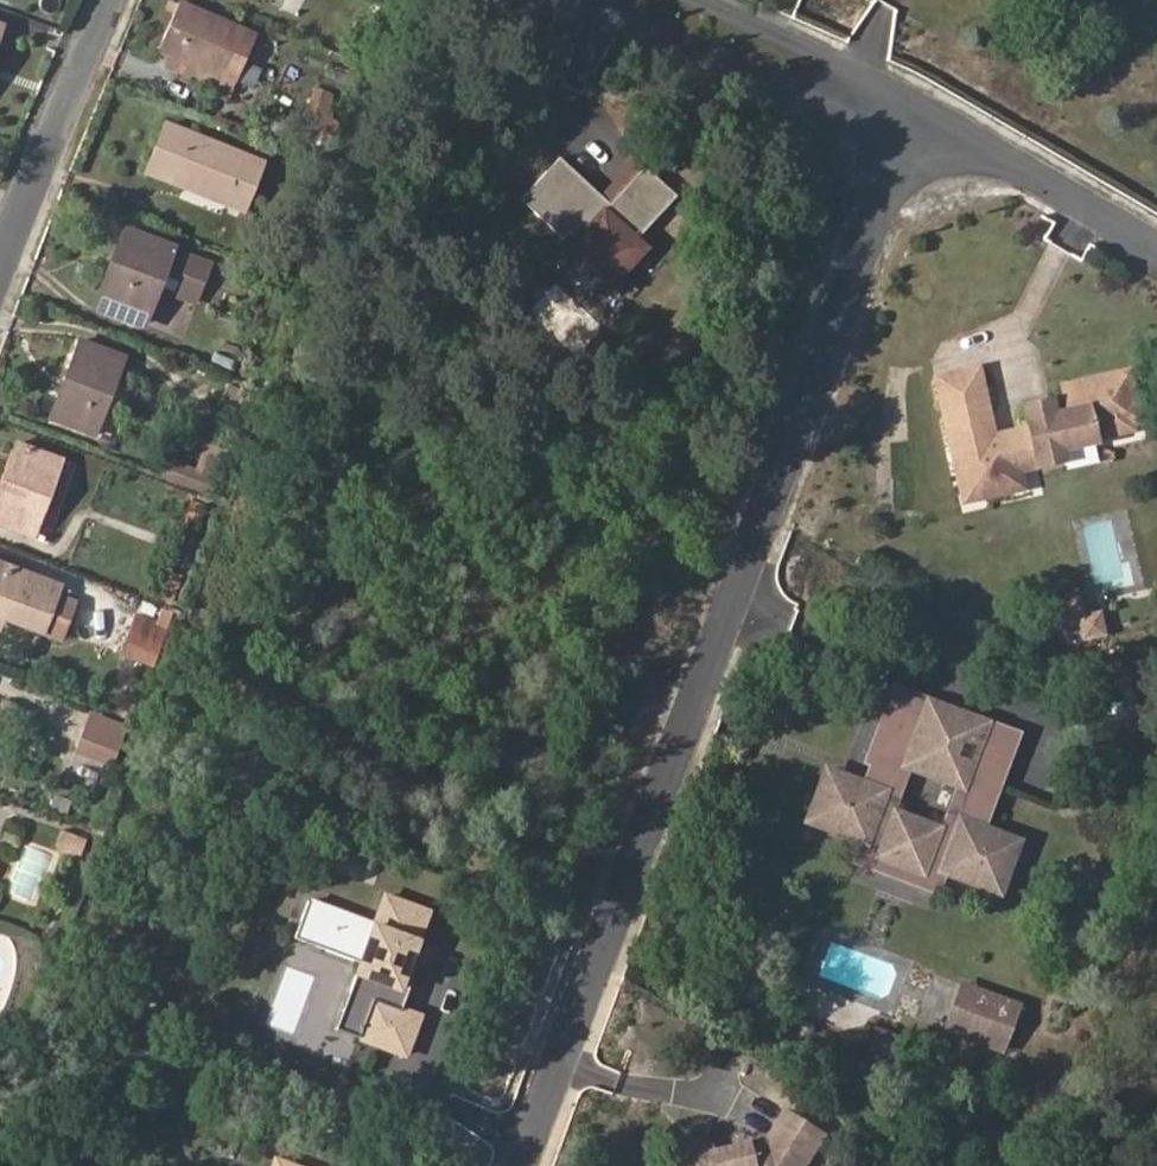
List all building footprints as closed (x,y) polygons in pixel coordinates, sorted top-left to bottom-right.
[(181,3),(162,49),(215,72),(232,79),(251,34),(181,3)] [(207,88),(225,96),(232,79),(215,72),(207,88)] [(294,150),(323,162),(339,125),(310,111),(294,150)] [(226,203),(242,209),(262,161),(166,122),(146,171),(185,187),(187,180),(228,197),(226,203)] [(608,193),(564,153),(526,196),(570,235),(577,228),(584,235),(577,244),(617,281),(651,243),(643,235),(682,191),(650,161),(606,211),(599,205),(608,193)] [(650,161),(642,154),(608,193),(599,205),(606,211),(650,161)] [(185,187),(226,203),(228,197),(187,180),(185,187)] [(133,233),(124,229),(109,268),(116,271),(133,233)] [(172,297),(196,305),(213,265),(133,233),(116,271),(109,268),(96,301),(143,321),(163,271),(181,277),(172,297)] [(57,420),(94,434),(124,355),(80,337),(64,381),(71,384),(57,420)] [(979,392),(969,347),(926,356),(953,470),(994,461),(989,438),(1025,430),(1028,442),(1054,435),(1052,425),(1085,417),(1083,407),(1093,404),(1121,398),(1129,396),(1119,346),(1052,361),(1058,386),(1044,390),(1042,382),(1015,388),(1019,404),(983,412),(956,418),(951,398),(979,392)] [(1041,376),(1014,381),(1015,388),(1042,382),(1041,376)] [(50,417),(57,420),(71,384),(64,381),(50,417)] [(983,412),(979,392),(951,398),(956,418),(983,412)] [(212,430),(245,442),(257,411),(224,398),(212,430)] [(1093,404),(1095,411),(1122,405),(1121,398),(1093,404)] [(954,477),(1013,464),(1009,446),(1028,442),(1025,430),(989,438),(994,461),(953,470),(954,477)] [(38,517),(60,457),(18,441),(0,487),(0,521),(21,529),(27,513),(38,517)] [(1070,462),(1103,460),(1103,444),(1070,445),(1070,462)] [(21,529),(32,533),(38,517),(27,513),(21,529)] [(55,593),(59,584),(0,561),(0,614),(1,615),(41,630),(55,593)] [(41,630),(64,639),(79,600),(55,593),(41,630)] [(162,623),(138,614),(130,633),(155,642),(162,623)] [(122,656),(147,665),(155,642),(130,633),(122,656)] [(963,752),(981,704),(891,671),(865,743),(871,745),(882,748),(873,772),(862,768),(845,762),(837,785),(848,790),(838,816),(860,823),(879,830),(877,837),(919,853),(922,845),(940,852),(996,872),(1014,822),(977,808),(994,763),(963,752)] [(994,763),(1011,715),(981,704),(963,752),(994,763)] [(124,737),(86,724),(82,735),(119,749),(124,737)] [(112,769),(119,749),(82,735),(74,756),(112,769)] [(873,772),(882,748),(871,745),(862,768),(873,772)] [(823,753),(805,803),(838,816),(848,790),(837,785),(845,762),(823,753)] [(853,842),(933,871),(940,852),(922,845),(919,853),(877,837),(879,830),(860,823),(853,842)] [(56,845),(94,860),(99,846),(61,831),(56,845)] [(25,841),(9,890),(36,899),(52,850),(25,841)] [(302,892),(288,929),(355,954),(344,983),(366,992),(352,1029),(398,1046),(412,1008),(395,1002),(419,937),(411,933),(421,904),(380,888),(369,918),(302,892)] [(977,971),(961,1016),(977,1022),(994,976),(977,971)] [(1017,1037),(1034,991),(994,976),(977,1022),(1017,1037)] [(352,1029),(366,992),(344,983),(330,1020),(352,1029)] [(784,1095),(767,1124),(765,1123),(692,1138),(674,1165),(791,1165),(821,1117),(784,1095)]
